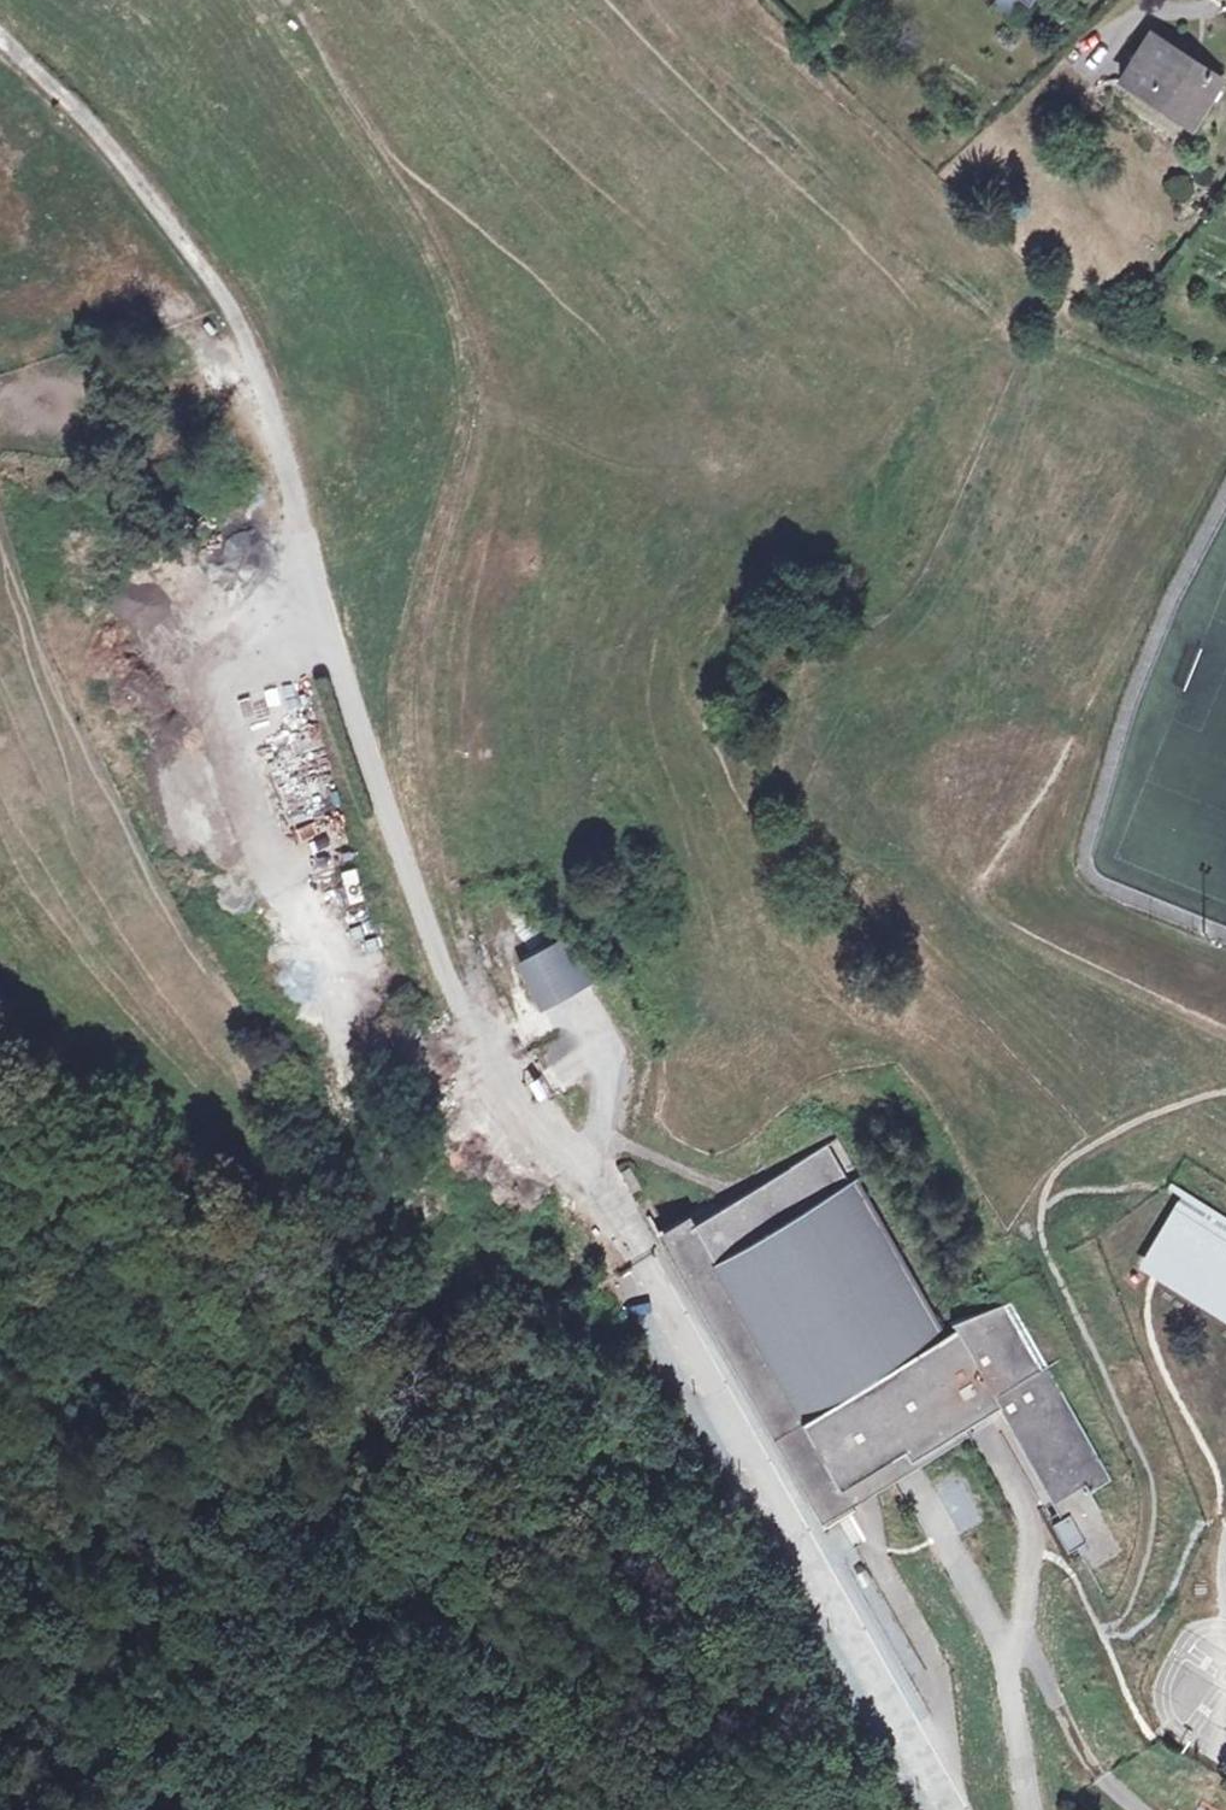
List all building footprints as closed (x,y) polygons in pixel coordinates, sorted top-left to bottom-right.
[(1122,79),(1176,117),(1209,71),(1154,32),(1122,79)] [(1209,71),(1176,117),(1188,125),(1221,80),(1209,71)] [(257,710),(297,700),(292,682),(252,693),(257,710)] [(572,936),(514,963),(538,1013),(596,985),(572,936)] [(678,1235),(667,1242),(815,1508),(828,1500),(834,1509),(851,1500),(860,1495),(856,1488),(940,1441),(946,1449),(974,1434),(969,1425),(1003,1407),(1055,1503),(1063,1517),(1054,1524),(1070,1551),(1086,1543),(1089,1548),(1082,1552),(1092,1572),(1126,1552),(1092,1493),(1115,1480),(1014,1300),(958,1320),(960,1328),(953,1331),(844,1137),(698,1221),(694,1215),(673,1227),(678,1235)] [(1162,1251),(1225,1292),(1225,1214),(1173,1181),(1170,1186),(1193,1201),(1209,1211),(1203,1220),(1187,1210),(1162,1251)] [(1193,1201),(1187,1210),(1203,1220),(1209,1211),(1193,1201)] [(1152,1266),(1225,1313),(1225,1292),(1162,1251),(1152,1266)]
